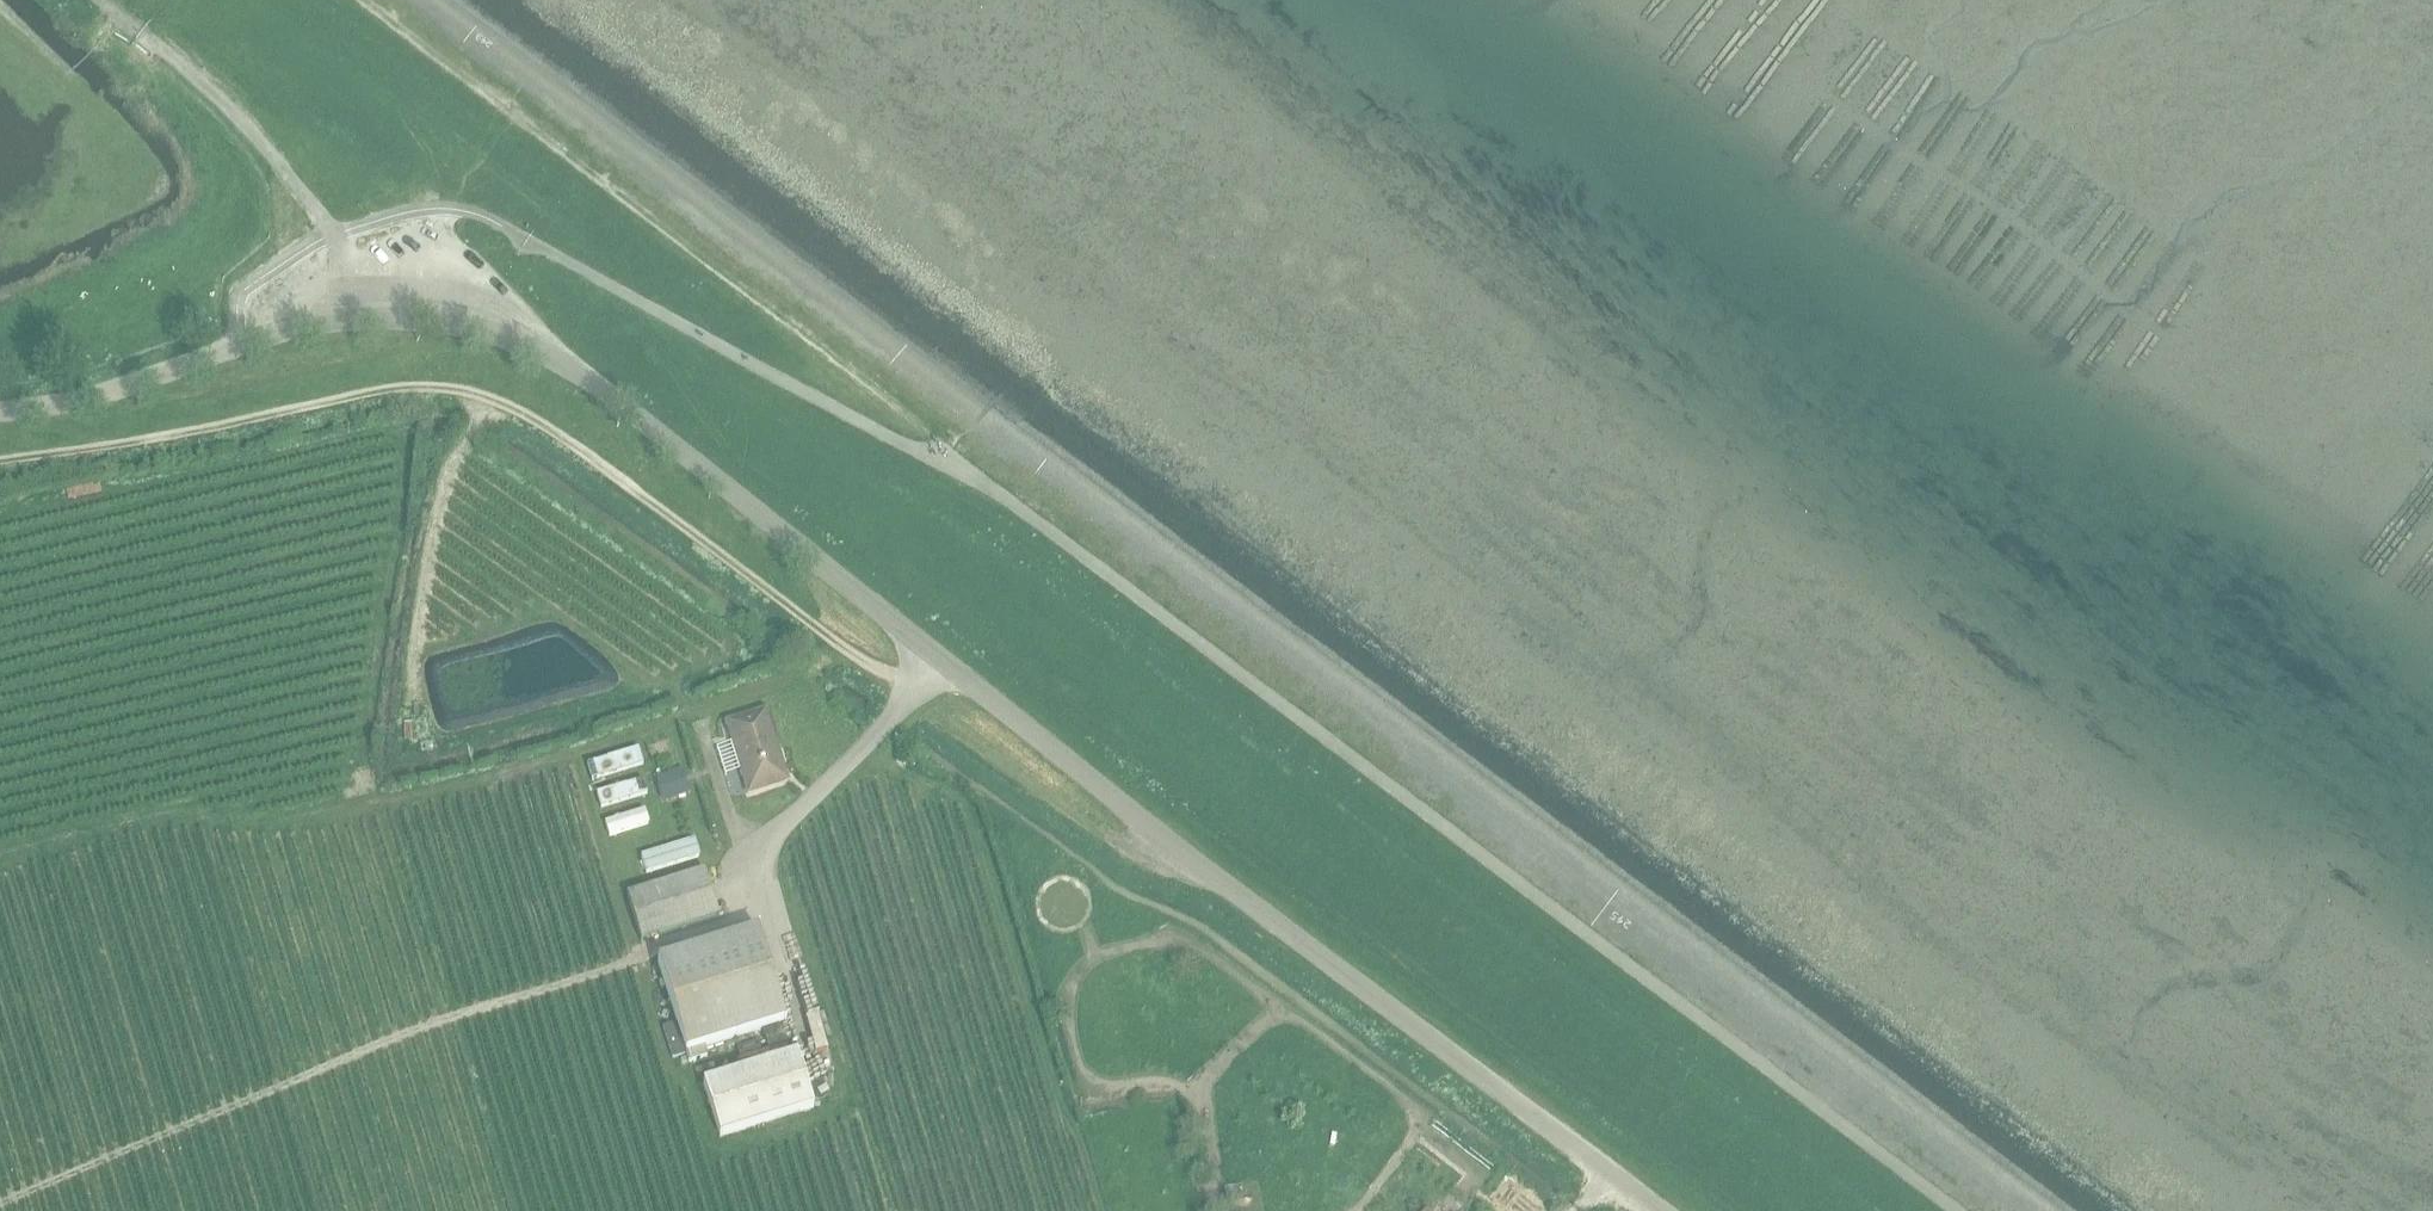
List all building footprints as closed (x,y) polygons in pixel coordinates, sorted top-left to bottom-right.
[(764,712),(728,723),(749,791),(786,780),(764,712)] [(413,756),(412,724),(397,724),(399,757),(413,756)] [(675,776),(659,781),(663,797),(680,793),(675,776)] [(672,805),(660,809),(667,830),(679,826),(672,805)] [(705,870),(627,894),(641,941),(720,916),(705,870)] [(704,1046),(786,1021),(758,929),(658,960),(689,1061),(707,1055),(704,1046)] [(814,1106),(797,1053),(704,1082),(720,1135),(814,1106)]
